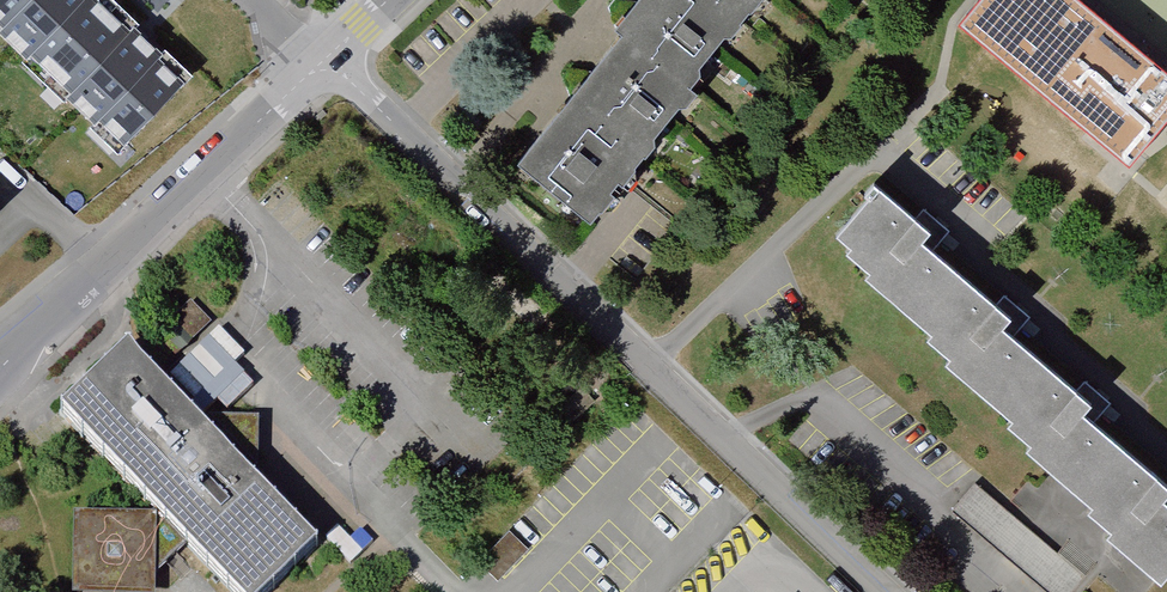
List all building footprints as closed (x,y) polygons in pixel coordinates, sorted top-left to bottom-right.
[(119,0),(0,0),(0,43),(43,82),(120,0),(119,0)] [(196,71),(120,0),(43,82),(120,154),(196,71)] [(614,20),(620,25),(686,76),(734,14),(716,0),(629,0),(614,20)] [(734,14),(746,0),(716,0),(734,14)] [(1088,0),(980,0),(961,23),(1132,165),(1166,123),(1166,66),(1088,0)] [(686,76),(620,25),(569,89),(639,145),(691,80),(686,76)] [(569,89),(517,153),(587,209),(639,145),(569,89)] [(935,230),(878,183),(868,194),(872,198),(843,233),(858,245),(854,250),(876,269),(870,276),(912,312),(953,265),(926,241),(935,230)] [(953,265),(912,312),(935,332),(932,336),(956,357),(951,362),(1000,403),(1040,355),(1004,323),(1011,315),(953,265)] [(159,518),(231,591),(278,591),(325,546),(133,352),(62,422),(159,518)] [(1093,399),(1040,355),(1000,403),(1017,417),(1014,421),(1037,440),(1031,447),(1077,486),(1118,438),(1084,410),(1093,399)] [(1077,486),(1098,504),(1094,508),(1118,528),(1113,533),(1166,578),(1166,479),(1118,438),(1077,486)] [(945,520),(1032,591),(1075,591),(1080,586),(968,493),(945,520)] [(73,519),(73,591),(155,591),(159,518),(73,519)] [(1061,547),(1082,567),(1091,557),(1070,537),(1061,547)]
